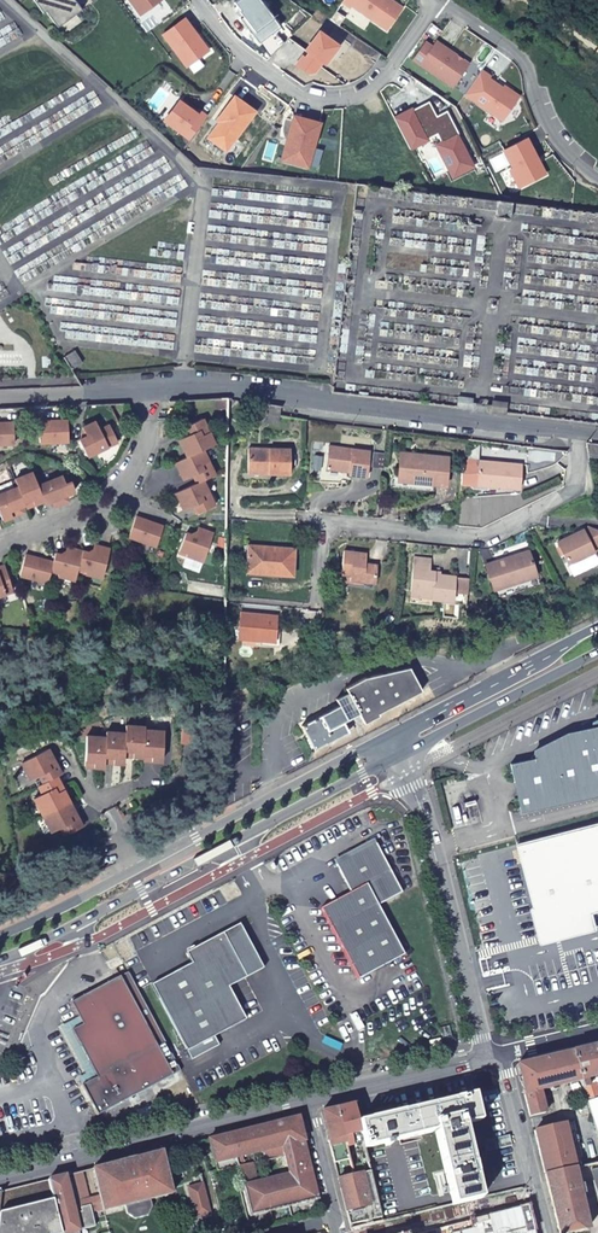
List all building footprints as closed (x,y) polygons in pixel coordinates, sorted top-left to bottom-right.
[(43,12),(45,11),(57,27),(82,9),(75,0),(34,0),(43,12)] [(141,0),(139,0),(133,4),(141,14),(147,9),(141,0)] [(147,9),(159,0),(141,0),(147,9)] [(243,13),(254,28),(252,31),(259,40),(275,27),(280,24),(262,0),(234,0),(240,8),(239,9),(243,13)] [(387,26),(401,5),(394,0),(343,0),(351,6),(352,3),(387,26)] [(240,16),(252,31),(254,28),(243,13),(240,16)] [(183,17),(162,33),(186,64),(205,50),(193,35),(196,33),(183,17)] [(285,40),(275,27),(259,40),(270,55),(285,40)] [(340,44),(321,30),(307,49),(310,51),(307,56),(304,54),(298,63),(309,71),(315,71),(323,60),(326,63),(340,44)] [(430,41),(418,59),(458,87),(473,64),(442,40),(437,46),(430,41)] [(489,73),(481,67),(464,91),(503,118),(517,94),(488,75),(489,73)] [(207,135),(226,148),(255,109),(234,94),(216,118),(218,120),(207,135)] [(164,118),(189,136),(206,114),(198,108),(195,111),(178,99),(164,118)] [(439,148),(455,181),(476,170),(461,137),(462,136),(451,113),(437,119),(429,105),(416,111),(415,110),(397,119),(414,153),(431,143),(431,142),(440,137),(444,146),(439,148)] [(319,121),(293,114),(287,136),(290,137),(284,159),(308,165),(319,121)] [(513,166),(523,183),(545,172),(539,160),(536,162),(534,157),(536,155),(527,137),(504,149),(513,166)] [(523,183),(513,166),(510,168),(519,185),(523,183)] [(66,419),(37,420),(38,441),(67,440),(66,419)] [(201,420),(186,427),(190,435),(178,440),(182,449),(186,457),(175,463),(179,471),(183,480),(195,474),(199,482),(175,493),(179,502),(184,511),(196,505),(199,513),(215,506),(202,481),(214,476),(202,450),(213,445),(201,420)] [(0,422),(0,443),(12,443),(11,421),(0,422)] [(95,424),(82,430),(86,438),(78,442),(87,458),(117,443),(109,427),(99,432),(95,424)] [(586,441),(589,452),(597,453),(597,442),(586,441)] [(368,452),(326,447),(324,470),(347,472),(346,475),(365,477),(368,452)] [(265,472),(265,477),(287,477),(288,452),(275,451),(245,451),(245,454),(245,472),(265,472)] [(419,483),(432,485),(444,486),(447,458),(399,453),(396,478),(419,480),(419,483)] [(459,483),(516,489),(518,464),(475,460),(475,464),(461,463),(459,483)] [(12,480),(15,488),(0,493),(0,520),(3,519),(8,517),(6,512),(21,506),(18,496),(26,493),(30,505),(41,501),(42,504),(49,501),(60,497),(65,494),(72,492),(69,483),(63,485),(60,477),(35,486),(30,473),(12,480)] [(432,491),(432,485),(419,483),(419,480),(396,478),(391,477),(390,486),(432,491)] [(26,493),(18,496),(21,506),(22,508),(30,505),(26,493)] [(60,497),(49,501),(52,507),(62,502),(60,497)] [(18,507),(6,512),(8,517),(20,513),(18,507)] [(136,518),(130,538),(157,547),(163,527),(136,518)] [(585,555),(582,550),(591,546),(597,542),(597,530),(588,526),(556,542),(567,564),(585,555)] [(188,553),(187,556),(203,561),(213,533),(198,528),(195,536),(186,533),(180,550),(188,553)] [(33,559),(27,557),(21,577),(49,585),(52,576),(52,573),(60,575),(59,578),(77,582),(79,573),(80,571),(87,572),(87,575),(104,579),(111,550),(103,548),(95,546),(93,555),(75,550),(68,549),(66,558),(57,555),(55,564),(33,559)] [(582,550),(585,555),(593,551),(591,546),(582,550)] [(268,573),(267,579),(268,579),(291,581),(293,553),(275,552),(246,550),(245,572),(268,573)] [(517,556),(494,563),(494,561),(485,564),(492,589),(536,576),(529,550),(517,554),(517,556)] [(339,555),(337,578),(346,579),(346,584),(371,586),(372,568),(360,567),(361,556),(339,555)] [(452,594),(466,595),(467,581),(454,580),(454,579),(433,577),(433,574),(428,574),(429,562),(413,560),(410,595),(431,597),(431,602),(451,604),(452,594)] [(8,592),(0,567),(0,595),(8,592)] [(267,582),(267,579),(268,573),(245,572),(244,580),(267,582)] [(276,617),(240,614),(240,640),(276,643),(276,617)] [(314,750),(347,733),(342,722),(348,719),(358,714),(363,724),(378,717),(378,715),(422,694),(410,671),(365,679),(346,689),(348,693),(336,699),(339,706),(301,725),(314,750)] [(510,764),(522,813),(597,796),(597,719),(593,722),(595,729),(568,735),(534,752),(535,758),(510,764)] [(158,761),(160,731),(141,730),(141,727),(122,726),(122,733),(103,732),(103,737),(83,736),(82,753),(91,753),(90,766),(100,767),(101,762),(102,748),(111,749),(110,762),(120,763),(120,755),(121,742),(130,743),(129,756),(139,757),(140,747),(148,747),(147,761),(158,761)] [(120,755),(129,756),(130,743),(121,742),(120,755)] [(139,760),(147,761),(148,747),(140,747),(139,757),(139,760)] [(101,762),(110,762),(111,749),(102,748),(101,762)] [(45,749),(18,763),(27,780),(36,775),(40,784),(35,786),(40,794),(31,798),(49,832),(58,827),(62,836),(80,826),(74,814),(61,789),(54,777),(58,774),(52,762),(45,749)] [(82,766),(90,766),(91,753),(82,753),(82,766)] [(539,927),(553,924),(555,923),(554,920),(589,910),(593,926),(597,925),(597,825),(517,846),(533,908),(539,927)] [(382,907),(405,894),(378,844),(338,866),(353,893),(323,909),(361,981),(408,956),(382,907)] [(539,941),(593,926),(589,910),(554,920),(555,923),(553,924),(539,927),(533,908),(530,909),(539,941)] [(153,987),(192,1062),(220,1048),(215,1039),(247,1022),(230,989),(264,970),(240,925),(191,951),(190,960),(193,966),(153,987)] [(97,1116),(181,1072),(128,973),(71,1003),(83,1026),(72,1031),(97,1078),(81,1087),(97,1116)] [(572,1052),(581,1082),(583,1088),(586,1097),(588,1104),(597,1101),(597,1089),(596,1084),(592,1085),(590,1079),(597,1077),(597,1044),(572,1052)] [(560,1087),(581,1082),(572,1052),(517,1065),(525,1094),(540,1090),(540,1091),(541,1091),(549,1089),(550,1093),(561,1090),(560,1087)] [(578,1099),(586,1097),(583,1088),(576,1090),(578,1099)] [(540,1090),(525,1094),(530,1117),(546,1113),(541,1091),(540,1091),(540,1090)] [(474,1095),(357,1123),(364,1149),(435,1132),(436,1133),(463,1127),(463,1126),(480,1122),(474,1095)] [(588,1104),(597,1135),(597,1101),(588,1104)] [(360,1133),(357,1123),(353,1104),(336,1108),(344,1137),(360,1133)] [(321,1112),(338,1180),(354,1176),(350,1160),(344,1137),(336,1108),(321,1112)] [(280,1146),(302,1140),(297,1118),(209,1140),(218,1170),(238,1165),(236,1157),(280,1146)] [(564,1124),(575,1167),(580,1166),(570,1123),(564,1124)] [(564,1124),(534,1131),(545,1174),(575,1167),(564,1124)] [(463,1127),(436,1133),(443,1164),(471,1158),(463,1127)] [(288,1174),(310,1168),(302,1140),(280,1146),(288,1174)] [(172,1194),(161,1152),(93,1169),(104,1211),(172,1194)] [(350,1160),(354,1176),(369,1172),(366,1156),(350,1160)] [(471,1158),(443,1164),(451,1198),(453,1205),(480,1198),(479,1191),(471,1158)] [(588,1227),(580,1193),(577,1194),(576,1189),(575,1183),(595,1178),(591,1163),(580,1166),(575,1167),(545,1174),(560,1232),(565,1232),(588,1227)] [(317,1199),(310,1168),(288,1174),(243,1185),(251,1215),(317,1199)] [(351,1230),(382,1222),(369,1172),(354,1176),(338,1180),(351,1230)] [(47,1181),(60,1232),(79,1232),(79,1230),(95,1226),(89,1205),(80,1207),(72,1174),(47,1181)] [(0,1192),(0,1232),(60,1232),(47,1181),(0,1192)] [(384,1221),(382,1222),(351,1230),(352,1232),(387,1232),(384,1221)]
